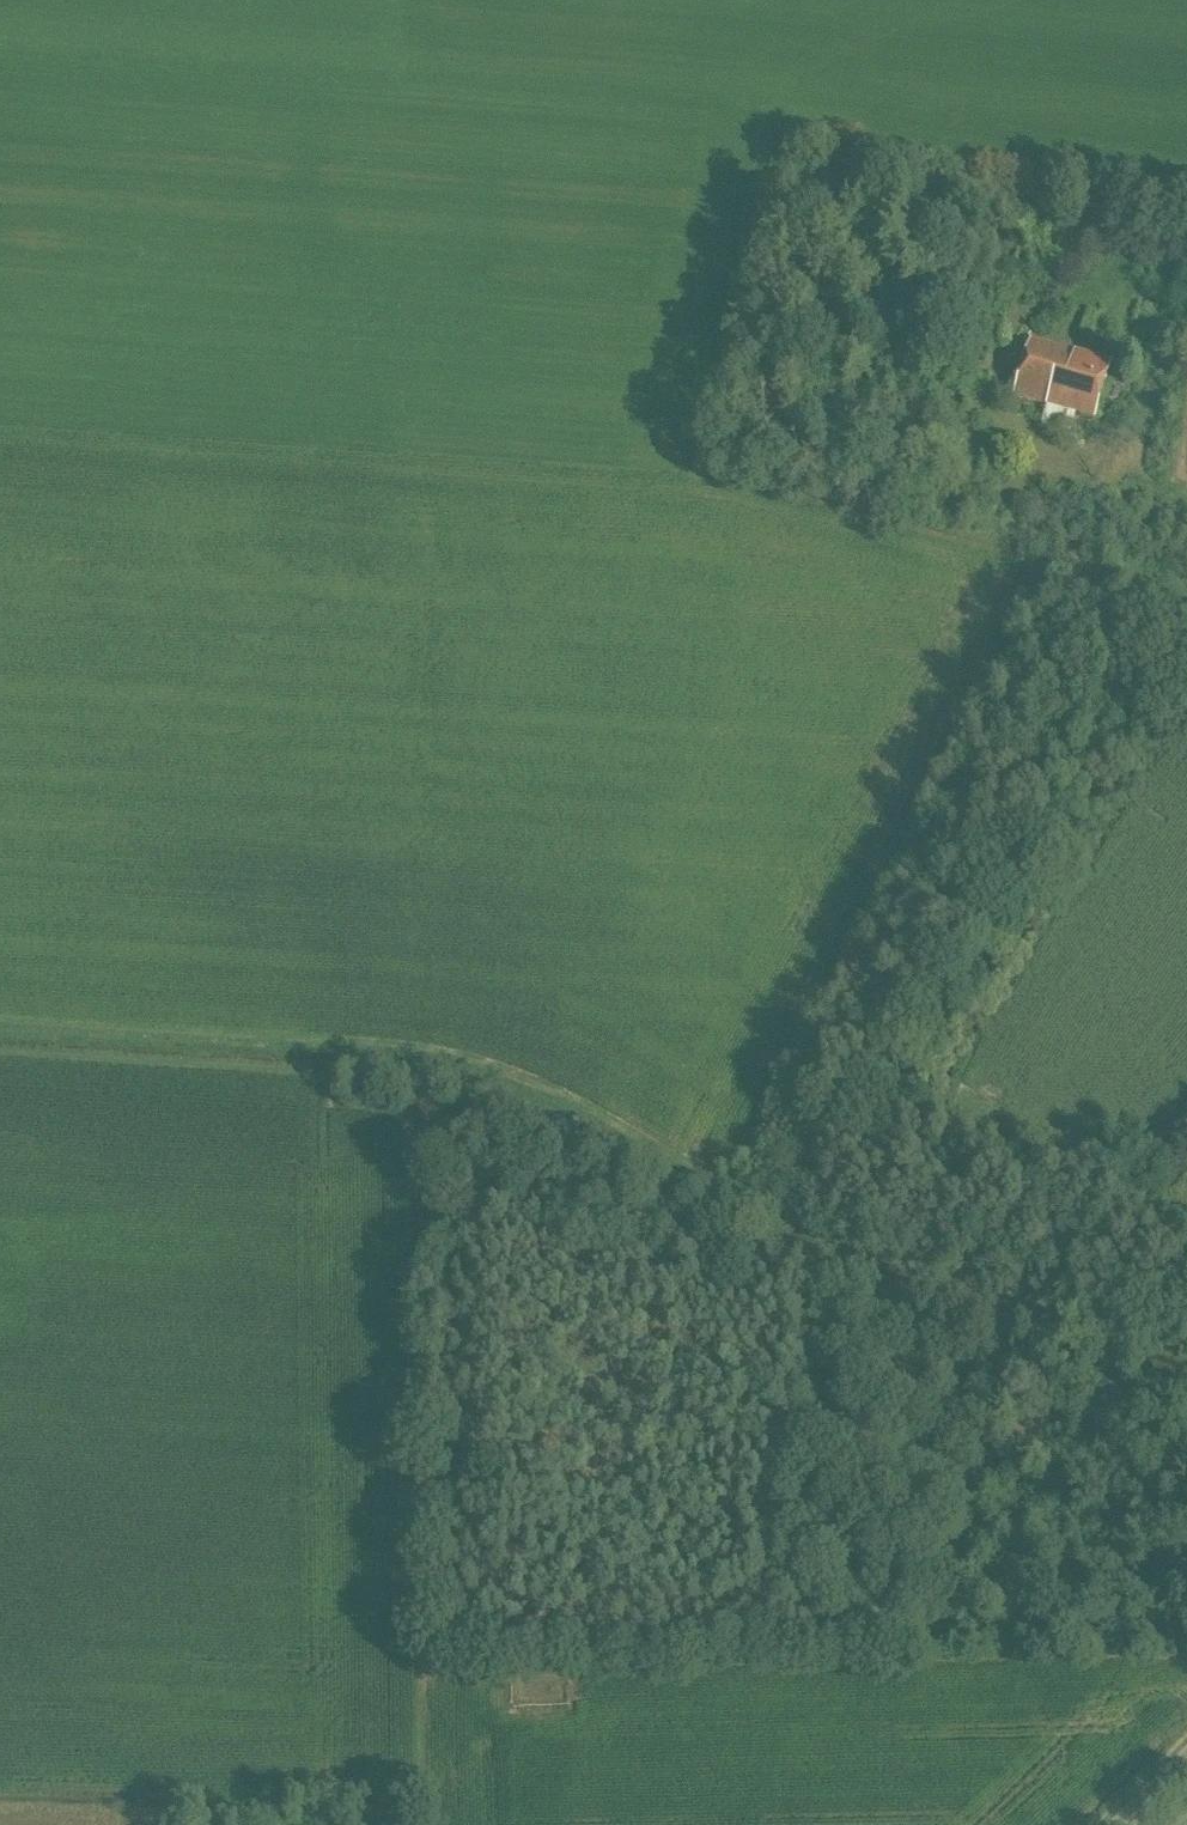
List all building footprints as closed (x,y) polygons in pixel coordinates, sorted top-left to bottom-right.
[(1094,419),(1110,362),(1032,339),(1015,396),(1094,419)] [(897,507),(902,495),(903,494),(892,489),(887,503),(897,507)]
